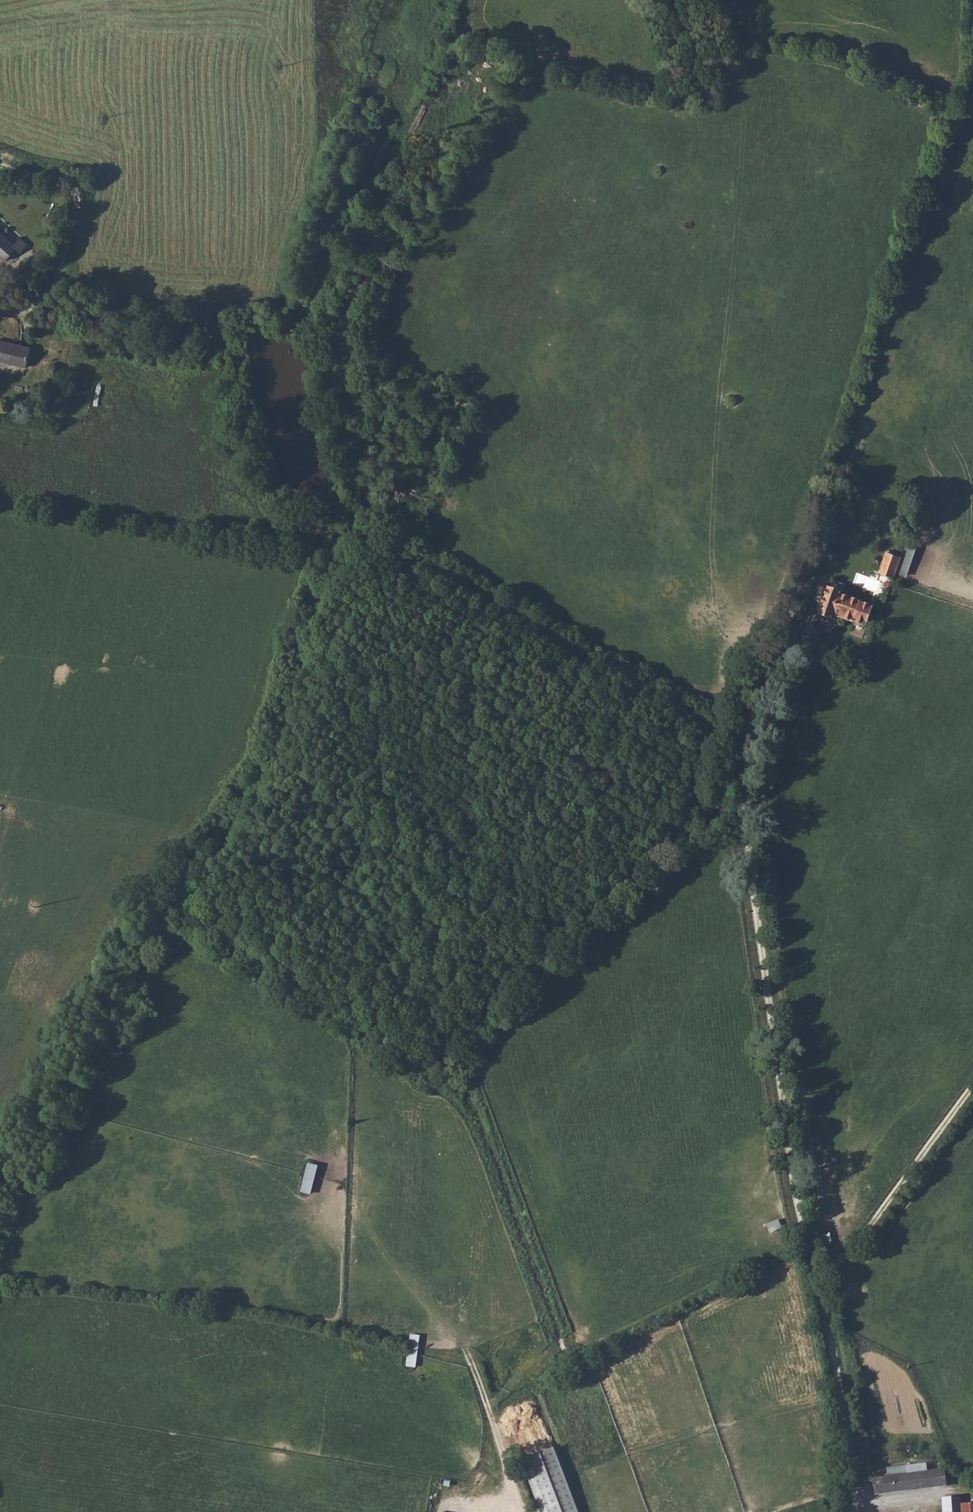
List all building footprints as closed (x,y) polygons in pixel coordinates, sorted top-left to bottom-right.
[(10,273),(19,260),(0,242),(0,264),(10,273)] [(20,369),(24,350),(0,344),(0,365),(20,369)] [(908,576),(917,548),(907,545),(898,573),(908,576)] [(884,580),(891,561),(877,555),(870,575),(884,580)] [(833,596),(819,591),(809,618),(822,623),(824,618),(844,626),(845,625),(857,630),(864,611),(852,606),(852,605),(833,598),(833,596)] [(309,1162),(301,1191),(311,1194),(319,1165),(309,1162)] [(417,1367),(420,1335),(410,1334),(408,1366),(417,1367)] [(555,1450),(520,1462),(539,1511),(578,1511),(555,1450)] [(890,1485),(865,1487),(867,1504),(946,1497),(945,1481),(928,1481),(926,1473),(905,1474),(904,1471),(889,1473),(890,1485)]
